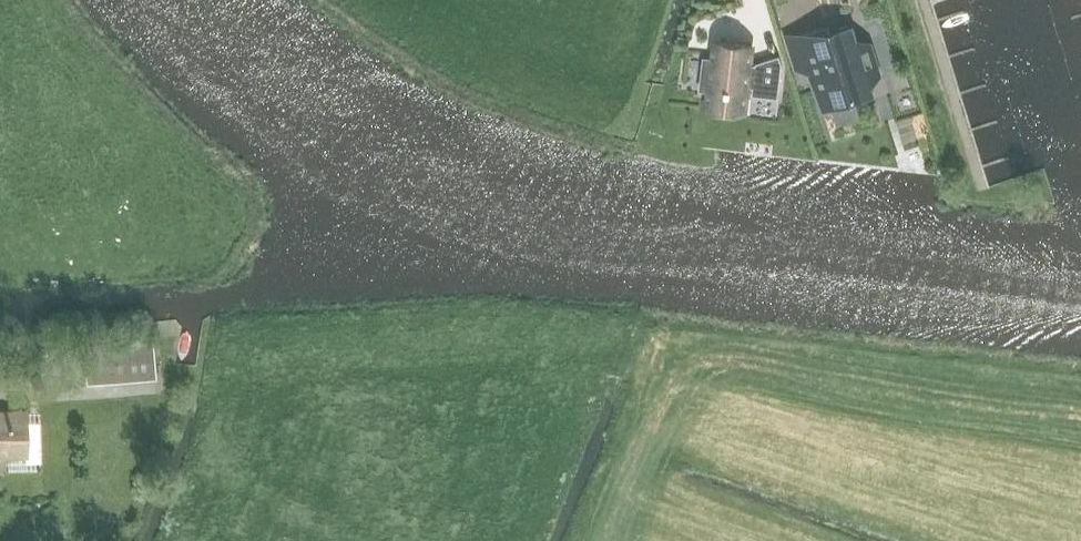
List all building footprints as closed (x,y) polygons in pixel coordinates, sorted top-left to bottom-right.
[(873,92),(869,77),(880,74),(871,45),(859,48),(852,26),(830,33),(827,25),(799,34),(805,52),(791,57),(794,68),(810,70),(823,108),(873,92)] [(750,96),(777,99),(782,64),(779,56),(755,63),(754,69),(748,68),(751,45),(715,41),(713,60),(704,59),(701,79),(711,81),(708,108),(742,112),(746,86),(752,87),(750,96)] [(86,384),(156,378),(152,338),(83,344),(86,384)] [(39,368),(52,368),(51,347),(39,347),(39,368)] [(25,413),(0,413),(0,452),(4,452),(4,456),(25,455),(25,413)]
